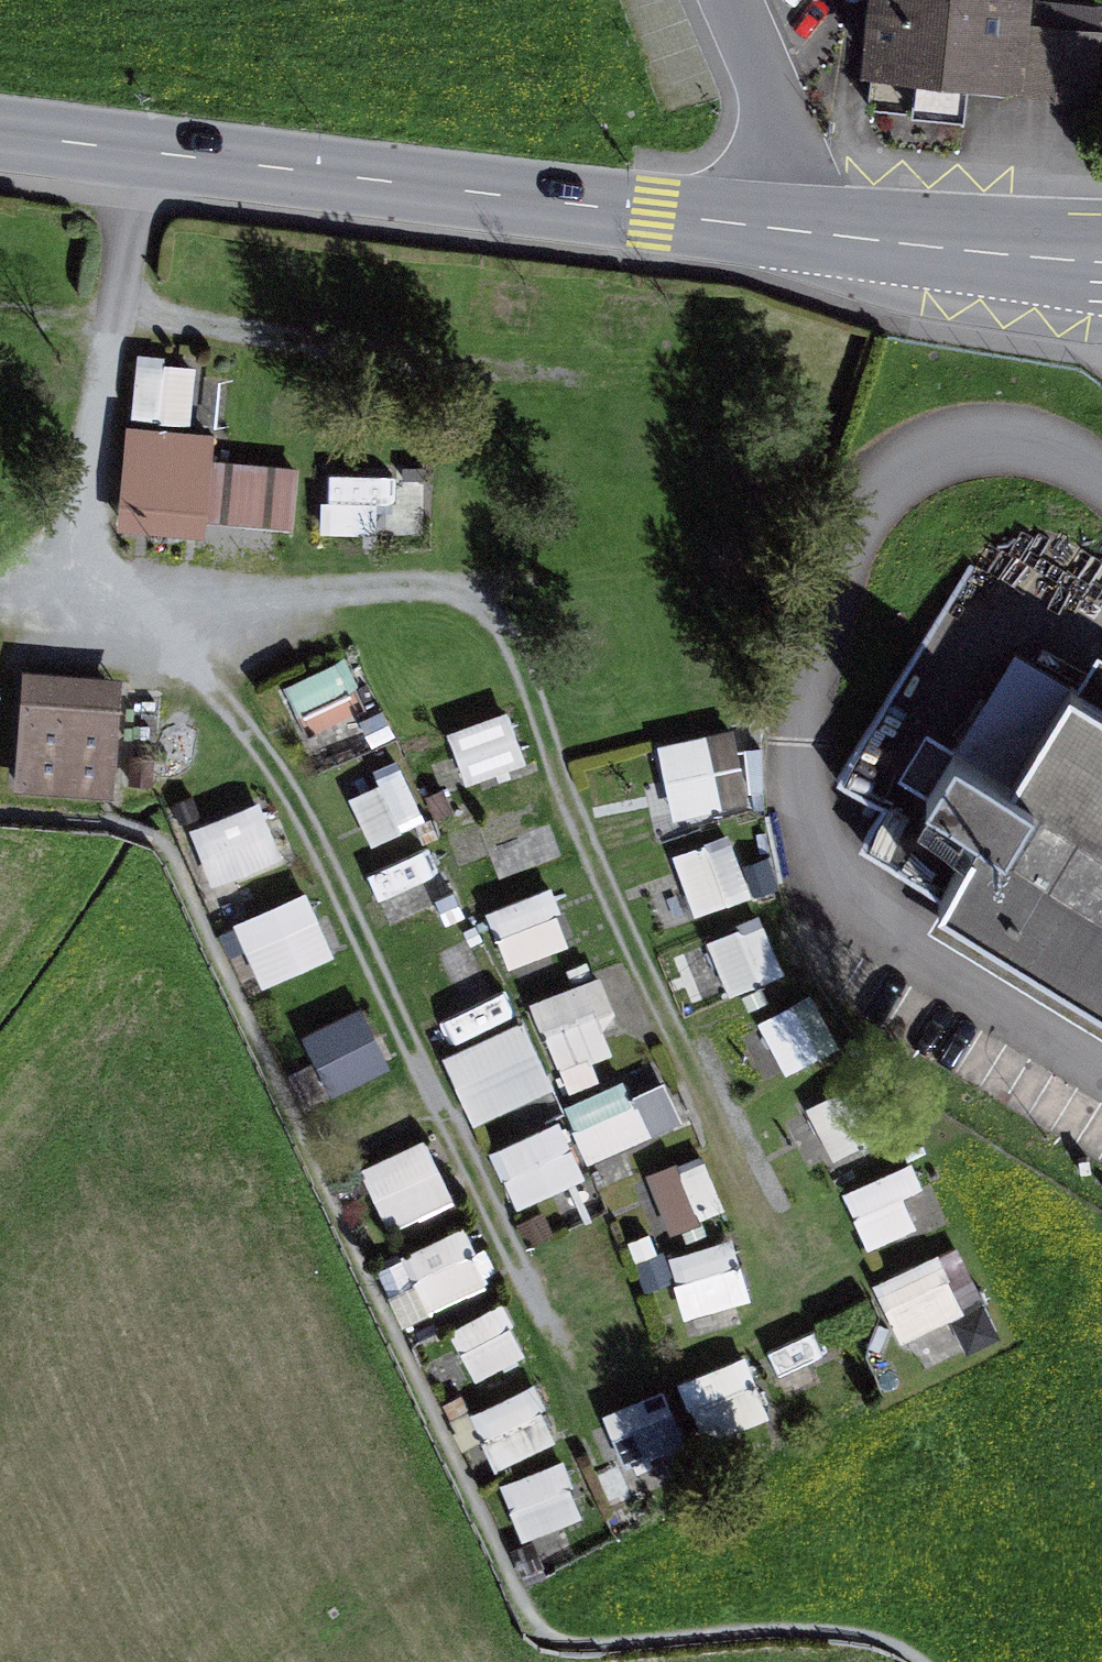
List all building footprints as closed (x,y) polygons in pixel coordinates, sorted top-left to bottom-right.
[(1024,99),(1031,0),(870,0),(862,83),(871,84),(869,114),(913,117),(913,122),(964,128),(968,94),(1024,99)] [(132,415),(192,421),(197,361),(163,359),(164,353),(138,350),(132,415)] [(293,525),(301,462),(212,453),(216,426),(128,419),(116,522),(206,532),(207,516),(293,525)] [(326,480),(326,538),(414,538),(414,480),(326,480)] [(1097,647),(1083,667),(1070,660),(1064,670),(1014,641),(971,722),(957,716),(928,765),(985,798),(936,875),(1101,975),(1101,650),(1097,647)] [(121,671),(21,666),(16,785),(115,790),(121,671)] [(335,758),(389,735),(359,669),(306,692),(335,758)] [(468,786),(528,765),(510,714),(450,735),(468,786)] [(719,737),(724,813),(747,812),(743,736),(719,737)] [(658,750),(678,826),(726,812),(706,737),(658,750)] [(372,849),(427,825),(405,773),(349,797),(372,849)] [(217,894),(291,860),(263,801),(190,836),(217,894)] [(735,839),(676,854),(692,921),(752,906),(735,839)] [(552,892),(490,913),(510,974),(573,952),(552,892)] [(309,895),(235,926),(264,993),(337,962),(309,895)] [(710,944),(731,999),(786,977),(765,923),(710,944)] [(555,1083),(616,1075),(605,989),(543,997),(555,1083)] [(816,1002),(766,1026),(788,1074),(838,1051),(816,1002)] [(309,1035),(327,1095),(391,1075),(372,1015),(309,1035)] [(445,1061),(476,1130),(557,1094),(525,1024),(445,1061)] [(686,1129),(669,1086),(632,1101),(626,1085),(566,1109),(589,1167),(686,1129)] [(518,1214),(588,1183),(562,1125),(492,1156),(518,1214)] [(429,1141),(362,1170),(391,1238),(458,1209),(429,1141)] [(670,1236),(727,1216),(706,1158),(649,1178),(670,1236)] [(847,1193),(870,1255),(942,1228),(919,1166),(847,1193)] [(481,1234),(381,1263),(402,1333),(502,1305),(481,1234)] [(669,1261),(689,1326),(754,1305),(734,1241),(669,1261)] [(940,1260),(882,1282),(918,1376),(976,1354),(940,1260)] [(452,1334),(477,1386),(529,1360),(504,1309),(452,1334)] [(684,1384),(706,1444),(771,1420),(749,1361),(684,1384)] [(474,1416),(498,1473),(560,1447),(537,1390),(474,1416)] [(568,1467),(505,1486),(523,1543),(586,1523),(568,1467)]
